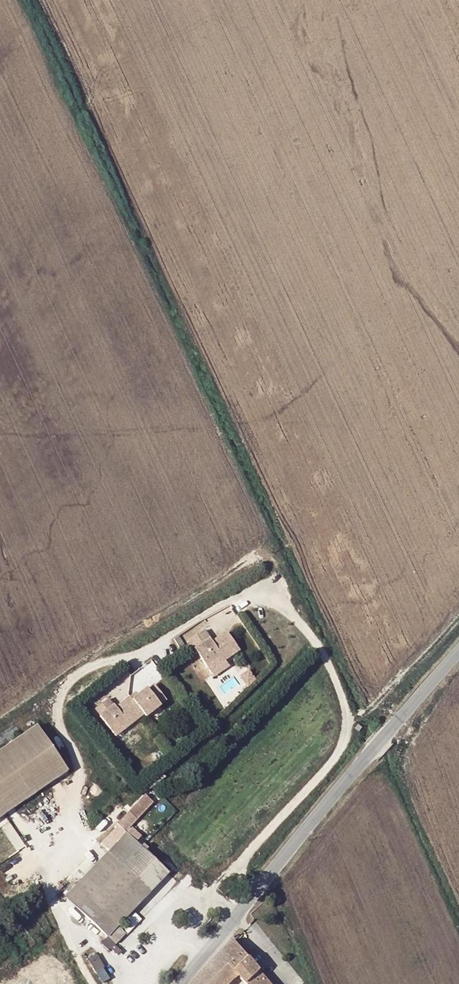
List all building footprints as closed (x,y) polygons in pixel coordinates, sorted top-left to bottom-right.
[(201,629),(186,641),(206,666),(220,654),(223,658),(237,646),(224,629),(210,641),(201,629)] [(206,666),(209,669),(223,658),(220,654),(206,666)] [(253,670),(243,675),(249,686),(258,681),(253,670)] [(108,700),(94,711),(115,738),(143,717),(145,719),(161,707),(160,706),(166,702),(153,686),(147,691),(146,690),(132,701),(129,698),(115,709),(108,700)] [(0,752),(0,818),(67,773),(36,727),(0,752)] [(117,825),(125,833),(137,821),(153,804),(145,796),(128,813),(117,825)] [(116,824),(99,842),(108,851),(125,833),(117,825),(116,824)] [(126,834),(136,843),(141,838),(131,829),(126,834)] [(117,927),(169,875),(136,843),(126,834),(125,833),(108,851),(63,897),(106,938),(117,927)] [(117,927),(106,938),(115,946),(126,935),(117,927)] [(191,983),(228,983),(236,976),(243,983),(267,983),(232,941),(191,983)]
